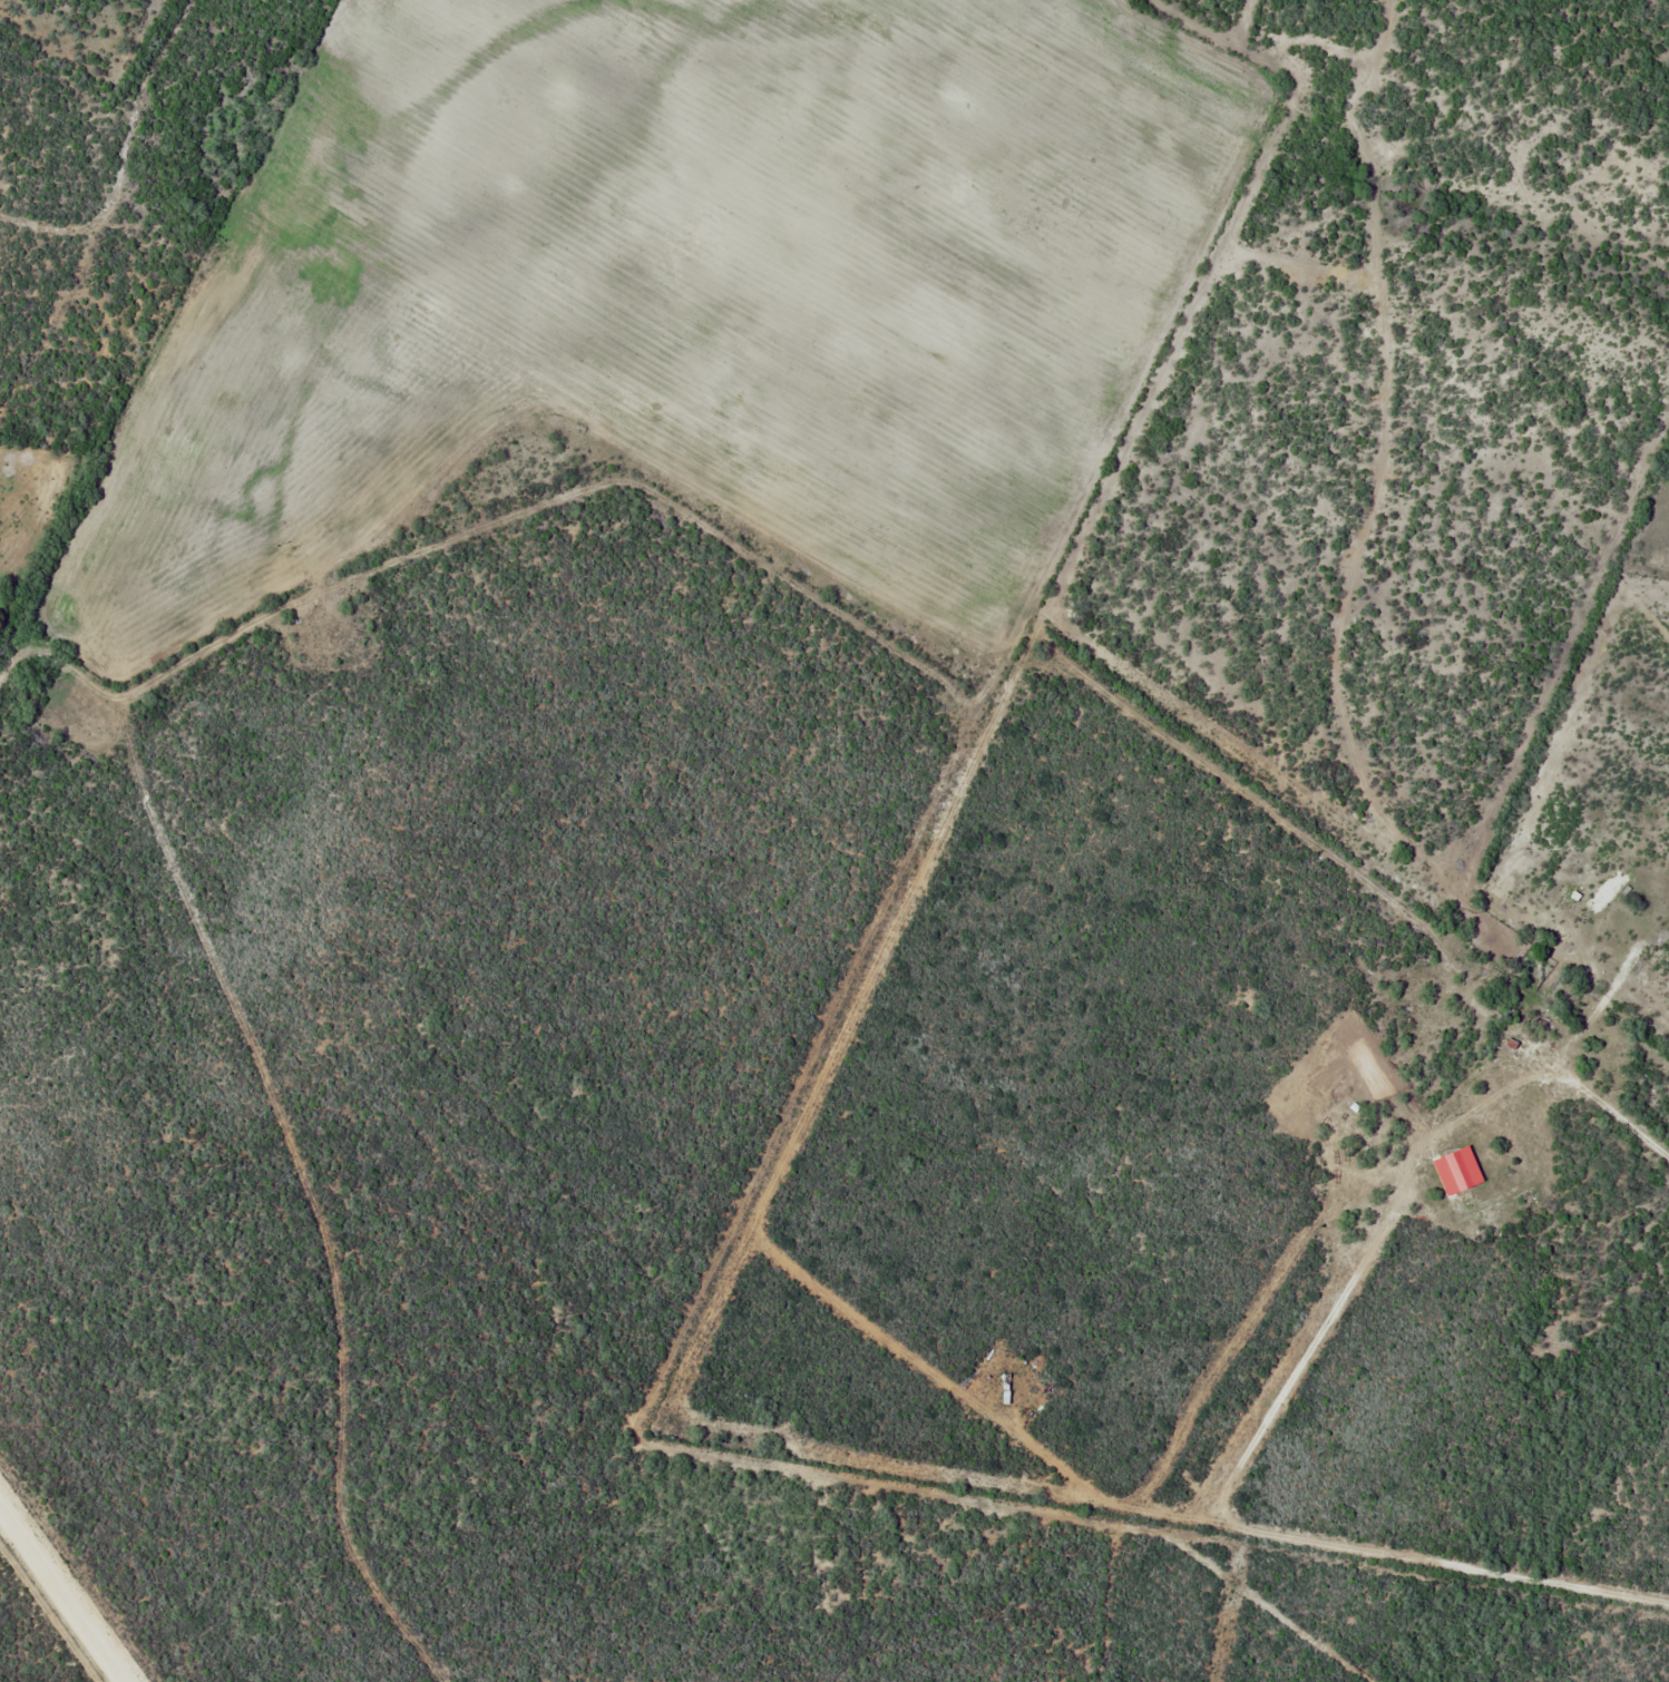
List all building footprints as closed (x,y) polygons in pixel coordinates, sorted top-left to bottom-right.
[(1579,907),(1588,914),(1618,879),(1609,871),(1579,907)]
